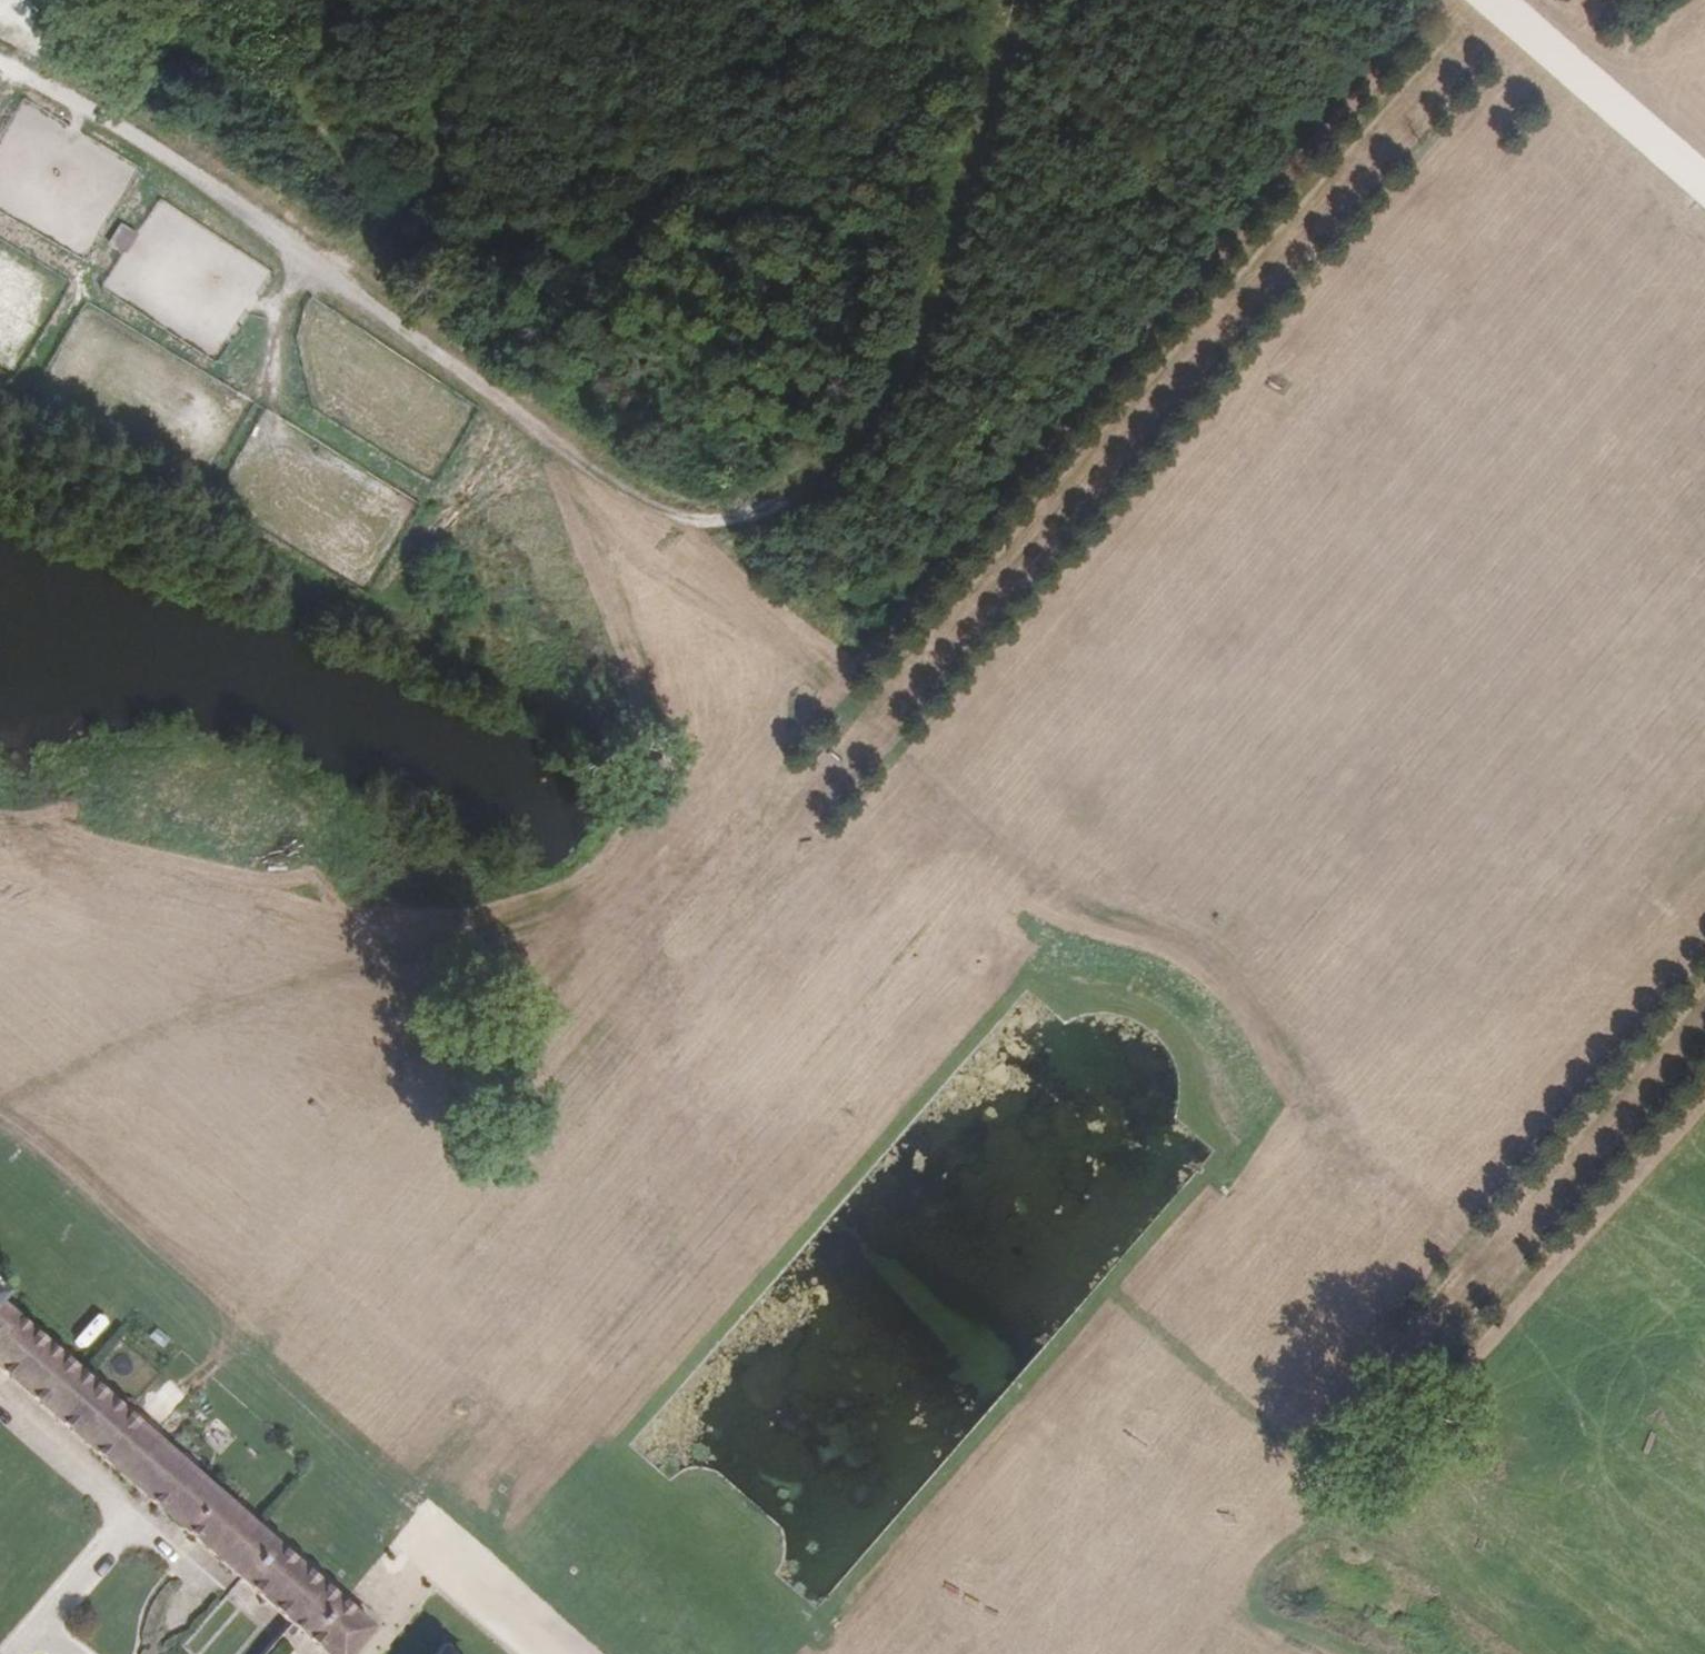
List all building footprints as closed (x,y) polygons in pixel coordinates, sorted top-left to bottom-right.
[(124,251),(134,228),(118,221),(108,243),(124,251)] [(208,1550),(201,1558),(234,1588),(285,1632),(309,1653),(348,1653),(371,1626),(343,1602),(0,1301),(0,1368),(208,1550)] [(445,1641),(437,1653),(457,1653),(445,1641)]
